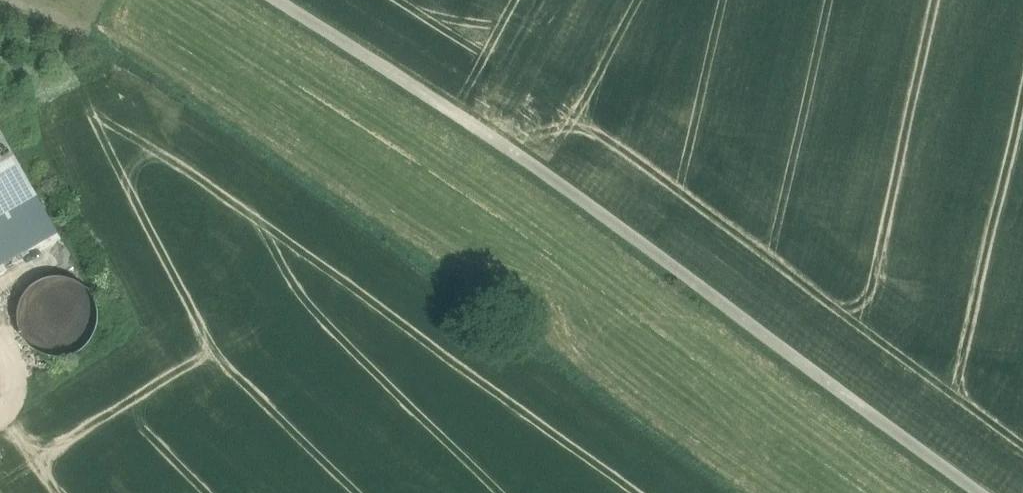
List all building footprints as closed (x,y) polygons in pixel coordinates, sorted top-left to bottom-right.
[(38,196),(0,129),(0,217),(38,196)] [(96,332),(99,316),(96,301),(87,288),(73,280),(58,277),(43,280),(30,289),(21,302),(18,318),(22,333),(30,346),(44,354),(59,357),(74,354),(87,345),(96,332)]
